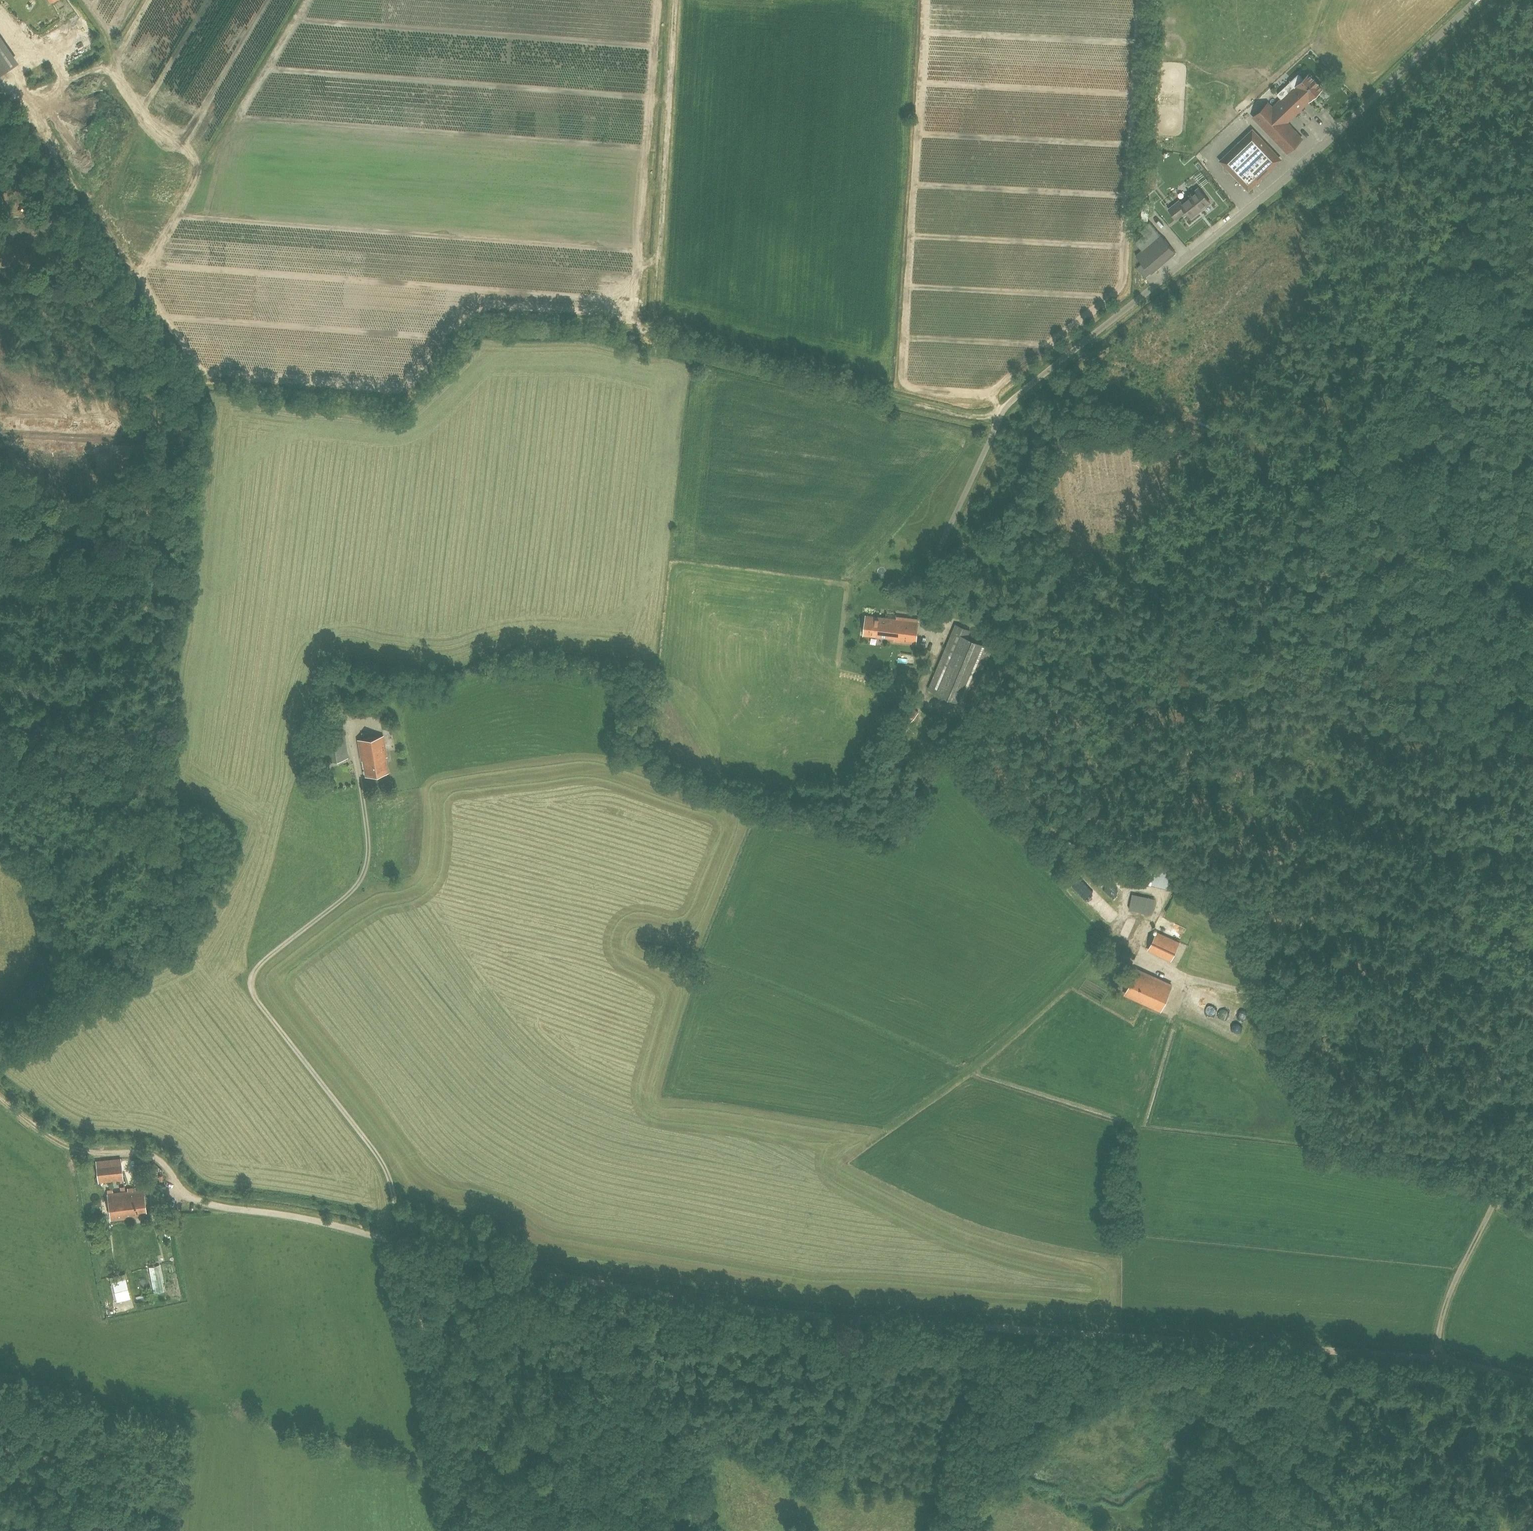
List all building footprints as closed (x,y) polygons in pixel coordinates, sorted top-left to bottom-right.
[(1267,106),(1254,118),(1286,151),(1300,137),(1286,123),(1295,114),(1308,102),(1323,87),(1309,73),(1303,79),(1298,74),(1289,83),(1276,96),(1281,100),(1271,110),(1267,106)] [(1248,189),(1280,159),(1253,130),(1221,160),(1248,189)] [(1156,188),(1158,175),(1148,174),(1146,187),(1156,188)] [(1191,217),(1193,216),(1192,215),(1209,201),(1198,187),(1180,202),(1179,200),(1169,209),(1177,219),(1186,211),(1191,217)] [(1142,216),(1149,216),(1151,202),(1144,201),(1142,216)] [(1136,241),(1135,242),(1136,243),(1142,250),(1139,253),(1136,255),(1142,263),(1137,267),(1145,276),(1150,272),(1172,253),(1175,251),(1153,226),(1149,221),(1145,225),(1146,226),(1140,230),(1144,235),(1136,241)] [(866,615),(863,635),(894,638),(894,640),(905,642),(905,638),(917,639),(919,619),(897,616),(896,619),(886,617),(866,615)] [(967,637),(970,630),(956,624),(928,689),(969,706),(993,648),(967,637)] [(910,722),(919,712),(906,702),(898,712),(910,722)] [(348,758),(343,729),(321,733),(326,762),(348,758)] [(387,757),(383,735),(358,739),(362,761),(363,761),(365,776),(388,772),(385,757),(387,757)] [(1157,932),(1148,950),(1171,960),(1179,942),(1157,932)] [(1161,1010),(1172,985),(1137,969),(1126,994),(1161,1010)] [(96,1160),(99,1181),(123,1179),(121,1158),(96,1160)] [(144,1190),(107,1194),(111,1219),(147,1214),(144,1190)] [(171,1236),(166,1218),(161,1219),(166,1237),(171,1236)] [(149,1267),(154,1293),(164,1291),(159,1265),(149,1267)] [(126,1279),(113,1282),(117,1302),(131,1298),(126,1279)]
